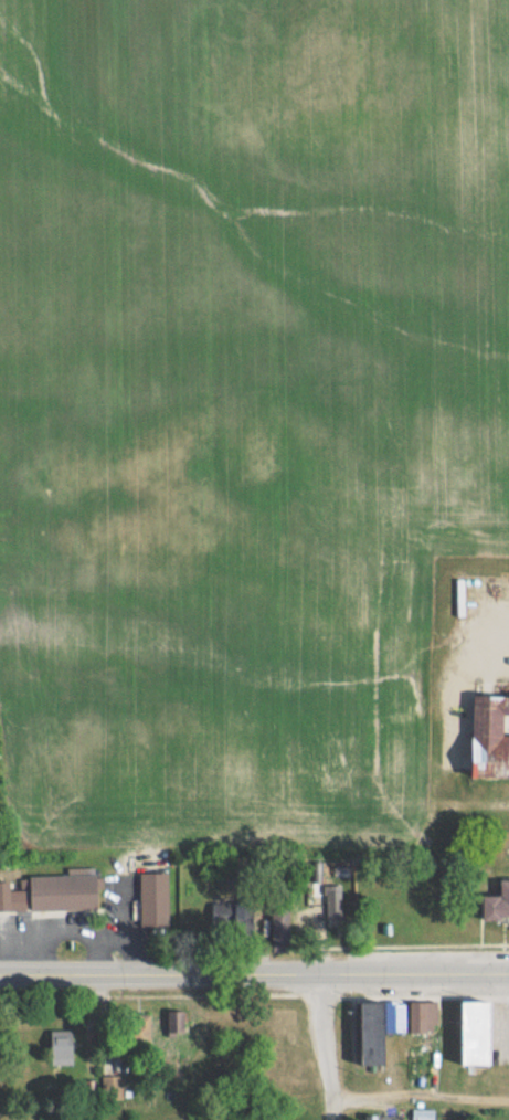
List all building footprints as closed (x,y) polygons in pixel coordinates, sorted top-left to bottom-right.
[(475,774),(508,776),(508,734),(503,733),(505,711),(508,712),(508,694),(479,693),(475,774)] [(141,871),(141,919),(171,918),(170,870),(141,871)] [(30,875),(31,908),(98,906),(97,873),(30,875)] [(25,907),(24,888),(11,888),(11,878),(0,878),(0,907),(25,907)] [(503,879),(508,879),(508,915),(503,915),(503,919),(485,919),(485,894),(503,894),(503,879)] [(344,920),(344,885),(326,885),(326,920),(344,920)] [(212,903),(211,927),(235,927),(235,928),(254,928),(254,900),(235,900),(235,903),(212,903)] [(272,903),(272,946),(291,946),(291,903),(272,903)] [(466,1000),(494,1000),(494,1064),(465,1063),(466,1000)] [(386,1064),(364,1064),(364,1001),(385,1001),(386,1064)] [(412,1001),(438,1001),(438,1032),(412,1032),(412,1001)] [(388,1002),(389,1031),(406,1031),(406,1002),(388,1002)] [(151,1014),(128,1014),(128,1041),(151,1041),(151,1014)] [(51,1065),(73,1065),(73,1036),(51,1036),(51,1065)] [(123,1075),(102,1075),(102,1100),(123,1100),(123,1075)] [(432,1110),(412,1110),(412,1119),(432,1119),(432,1110)]
